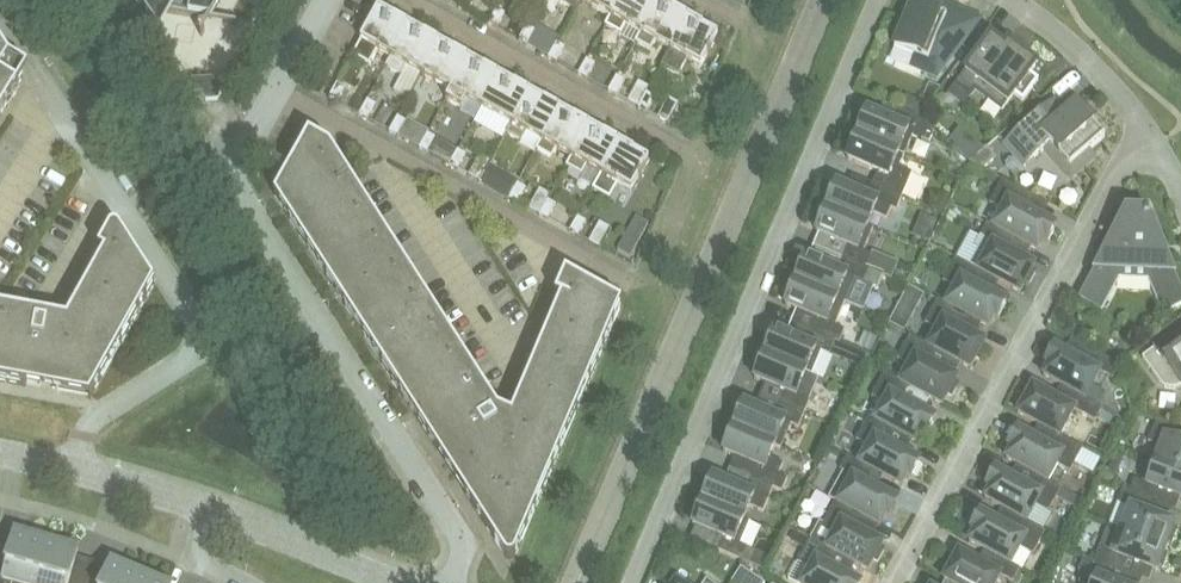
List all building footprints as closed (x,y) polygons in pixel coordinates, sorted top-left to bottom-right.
[(151,18),(155,12),(176,15),(211,21),(223,0),(139,0),(151,18)] [(458,9),(461,11),(461,10),(467,13),(474,0),(463,0),(458,9)] [(620,0),(581,0),(580,2),(610,18),(620,0)] [(658,3),(653,0),(620,0),(610,18),(605,27),(621,36),(626,27),(640,35),(658,3)] [(950,9),(928,0),(925,0),(922,9),(913,5),(910,10),(904,7),(895,29),(901,32),(894,49),(925,62),(921,72),(937,78),(979,21),(950,9)] [(670,52),(688,20),(658,3),(640,35),(635,44),(651,52),(656,44),(670,52)] [(390,58),(408,27),(378,10),(352,57),(369,67),(378,51),(390,58)] [(505,15),(497,10),(488,26),(491,27),(491,26),(497,30),(505,15)] [(688,20),(670,52),(661,66),(679,76),(687,61),(701,69),(707,56),(710,57),(712,54),(710,53),(718,37),(688,20)] [(420,75),(438,43),(408,27),(390,58),(385,68),(401,76),(406,68),(420,75)] [(535,32),(527,27),(518,42),(521,44),(521,43),(527,46),(535,32)] [(991,38),(978,54),(954,87),(969,98),(975,91),(1002,111),(1014,96),(1023,103),(1038,82),(1029,75),(1036,66),(1025,57),(1029,51),(1012,39),(1005,48),(991,38)] [(450,92),(469,60),(438,43),(420,75),(450,92)] [(10,58),(1,45),(1,44),(0,44),(0,116),(28,70),(10,58)] [(565,48),(557,44),(548,59),(551,61),(551,60),(557,63),(565,48)] [(480,109),(499,77),(469,60),(450,92),(445,101),(461,110),(466,101),(480,109)] [(595,65),(587,60),(578,76),(581,77),(581,76),(587,80),(595,65)] [(231,77),(190,80),(205,103),(217,102),(231,77)] [(510,125),(529,94),(499,77),(480,109),(510,125)] [(625,82),(617,77),(608,92),(611,94),(611,93),(617,96),(625,82)] [(345,89),(337,84),(328,99),(331,101),(331,100),(337,103),(345,89)] [(931,85),(925,99),(931,102),(941,89),(931,85)] [(541,142),(559,110),(529,94),(510,125),(505,134),(521,143),(526,134),(541,142)] [(655,99),(647,94),(638,109),(641,111),(641,110),(647,113),(655,99)] [(376,106),(367,101),(359,116),(362,118),(362,117),(368,120),(376,106)] [(1004,145),(1014,157),(1024,168),(1045,150),(1056,162),(1060,159),(1075,175),(1094,158),(1089,152),(1105,138),(1103,136),(1108,132),(1093,115),(1088,119),(1077,107),(1066,117),(1053,102),(1004,145)] [(571,158),(589,127),(559,110),(541,142),(536,151),(551,160),(556,151),(571,158)] [(857,136),(904,156),(912,137),(929,144),(934,133),(917,119),(899,111),(893,124),(867,113),(865,118),(862,116),(856,131),(859,132),(857,136)] [(406,123),(397,118),(389,133),(391,135),(392,134),(398,137),(406,123)] [(601,175),(619,144),(589,127),(571,158),(566,168),(581,176),(587,167),(601,175)] [(436,139),(427,134),(419,150),(421,151),(422,150),(428,154),(436,139)] [(308,135),(274,197),(504,555),(504,556),(504,557),(505,558),(506,559),(508,560),(510,560),(511,560),(512,559),(513,559),(514,558),(515,557),(516,556),(622,305),(565,273),(555,298),(560,300),(512,416),(499,410),(330,147),(308,135)] [(899,169),(904,156),(857,136),(855,141),(852,139),(846,154),(849,155),(847,160),(878,173),(872,186),(902,198),(912,175),(899,169)] [(619,144),(601,175),(592,190),(609,200),(618,185),(631,193),(638,180),(641,181),(643,178),(640,177),(649,161),(619,144)] [(993,161),(984,150),(970,163),(983,170),(993,161)] [(466,156),(457,151),(449,166),(451,168),(452,167),(458,170),(466,156)] [(496,173),(488,168),(479,183),(481,185),(482,184),(488,187),(496,173)] [(993,228),(1012,239),(1038,253),(1043,242),(1047,244),(1056,228),(1023,210),(1030,197),(1002,182),(990,205),(1002,212),(993,228)] [(526,189),(518,185),(509,200),(512,201),(512,200),(518,204),(526,189)] [(896,212),(902,198),(872,186),(867,199),(836,186),(834,191),(831,189),(825,204),(828,205),(826,209),(868,227),(873,215),(886,221),(891,210),(896,212)] [(556,206),(548,201),(539,217),(542,218),(542,217),(548,220),(556,206)] [(873,229),(868,227),(826,209),(824,214),(821,212),(815,227),(818,228),(816,233),(847,246),(842,259),(866,269),(871,256),(863,253),(873,229)] [(1109,294),(1121,271),(1147,272),(1165,313),(1180,306),(1180,295),(1164,255),(1160,234),(1156,227),(1149,222),(1147,217),(1143,212),(1137,210),(1131,211),(1126,216),(1090,284),(1109,294)] [(586,223),(578,218),(569,233),(572,235),(572,234),(578,237),(586,223)] [(1012,239),(993,228),(987,225),(974,248),(979,251),(970,267),(980,273),(1020,294),(1026,283),(1029,284),(1035,273),(1032,271),(1035,267),(1005,251),(1012,239)] [(90,400),(154,284),(120,230),(119,229),(118,229),(116,228),(114,228),(113,228),(112,229),(110,230),(109,231),(98,251),(104,254),(67,320),(0,308),(0,383),(90,400)] [(617,251),(630,258),(637,244),(625,237),(617,251)] [(866,269),(842,259),(836,272),(805,259),(803,264),(800,263),(794,277),(797,279),(795,283),(845,304),(855,281),(873,288),(879,286),(883,277),(870,271),(866,269)] [(980,273),(970,267),(955,259),(943,282),(955,289),(946,306),(962,315),(988,329),(994,318),(998,320),(1007,304),(973,285),(980,273)] [(835,327),(845,304),(795,283),(794,287),(790,286),(784,300),(787,302),(785,306),(816,319),(810,333),(835,343),(839,345),(845,331),(835,327)] [(924,297),(908,288),(901,302),(917,310),(924,297)] [(962,315),(946,306),(937,301),(925,324),(937,331),(928,347),(934,351),(970,371),(977,359),(979,361),(986,349),(983,347),(985,343),(955,327),(962,315)] [(1082,326),(1071,321),(1064,335),(1077,342),(1083,330),(1082,326)] [(1178,334),(1142,359),(1162,386),(1165,389),(1175,390),(1178,389),(1180,387),(1180,331),(1178,334)] [(835,343),(810,333),(805,345),(774,332),(772,337),(769,336),(763,350),(766,352),(764,356),(812,376),(821,353),(829,356),(835,343)] [(934,351),(928,347),(910,337),(897,360),(909,367),(900,384),(909,389),(942,407),(949,395),(952,397),(958,385),(955,384),(957,380),(928,364),(934,351)] [(835,343),(829,356),(841,361),(846,348),(839,345),(835,343)] [(1069,391),(1086,400),(1100,373),(1113,380),(1118,370),(1117,365),(1090,351),(1083,364),(1054,348),(1045,365),(1049,367),(1043,377),(1069,391)] [(811,377),(812,376),(764,356),(763,360),(759,359),(753,373),(756,375),(754,380),(767,385),(785,393),(780,405),(804,416),(810,403),(808,402),(817,379),(811,377)] [(909,389),(900,384),(884,375),(871,398),(884,405),(875,421),(894,432),(917,444),(923,434),(926,436),(935,419),(902,401),(909,389)] [(1086,400),(1069,391),(1062,404),(1033,388),(1031,392),(1028,390),(1021,402),(1024,403),(1018,415),(1058,436),(1060,438),(1075,411),(1096,423),(1103,409),(1086,400)] [(804,416),(780,405),(774,419),(743,405),(741,410),(738,409),(732,423),(735,425),(733,429),(781,449),(790,426),(798,429),(804,416)] [(865,424),(869,418),(860,413),(857,419),(865,424)] [(894,432),(875,421),(869,418),(865,424),(856,441),(869,448),(860,464),(872,471),(901,488),(907,477),(911,479),(920,462),(887,444),(894,432)] [(1178,429),(1157,421),(1148,443),(1157,447),(1152,460),(1180,471),(1180,445),(1179,444),(1180,438),(1180,430),(1178,429)] [(780,450),(781,449),(733,429),(732,433),(728,432),(722,447),(725,448),(723,453),(754,466),(749,479),(773,489),(782,493),(787,480),(779,476),(783,465),(770,459),(775,448),(780,450)] [(1060,438),(1058,436),(1051,449),(1017,431),(1008,448),(1012,450),(1006,460),(1036,476),(1049,483),(1057,466),(1070,473),(1083,450),(1060,438)] [(872,471),(860,464),(847,458),(840,471),(852,478),(838,504),(838,505),(860,517),(880,527),(885,517),(889,519),(898,502),(865,484),(872,471)] [(1152,460),(1151,460),(1142,483),(1134,480),(1129,493),(1149,501),(1149,502),(1156,504),(1161,492),(1180,499),(1180,471),(1152,460)] [(1049,483),(1036,476),(1029,489),(996,471),(987,487),(990,490),(985,500),(1020,519),(1027,522),(1036,506),(1048,513),(1061,490),(1049,483)] [(773,489),(749,479),(743,492),(713,479),(710,484),(707,482),(701,497),(704,498),(703,502),(750,522),(745,519),(750,508),(763,513),(773,489)] [(1056,500),(1079,511),(1083,502),(1084,501),(1078,499),(1061,490),(1056,500)] [(1129,493),(1123,491),(1117,504),(1131,509),(1122,531),(1122,532),(1165,548),(1169,540),(1172,541),(1176,529),(1173,528),(1175,525),(1145,514),(1149,502),(1149,501),(1129,493)] [(740,546),(750,522),(703,502),(701,507),(697,505),(691,520),(695,521),(693,526),(723,539),(718,552),(742,562),(748,549),(740,546)] [(810,540),(826,549),(835,554),(868,573),(874,561),(877,563),(884,551),(881,549),(883,545),(853,530),(860,517),(838,505),(838,504),(835,503),(823,526),(819,524),(810,540)] [(1027,522),(1020,519),(1013,532),(980,514),(971,531),(975,533),(969,543),(995,557),(1011,566),(1020,549),(1033,556),(1046,533),(1027,522)] [(1122,532),(1122,531),(1109,526),(1095,563),(1094,563),(1114,571),(1121,574),(1126,561),(1156,573),(1161,561),(1163,562),(1168,551),(1165,550),(1165,548),(1122,532)] [(790,542),(805,550),(810,540),(796,533),(790,542)] [(47,543),(16,534),(8,561),(0,559),(0,582),(35,582),(47,543)] [(826,549),(810,540),(805,550),(797,564),(810,571),(803,582),(857,582),(828,567),(835,554),(826,549)] [(70,579),(78,551),(47,543),(35,582),(85,582),(70,579)] [(995,557),(988,570),(959,553),(956,558),(953,556),(947,568),(950,569),(944,581),(948,582),(997,582),(1000,577),(1011,582),(1013,582),(1020,570),(1011,566),(995,557)] [(1095,563),(1083,558),(1078,572),(1083,573),(1079,582),(1110,582),(1114,571),(1094,563),(1095,563)] [(142,576),(112,563),(104,582),(139,582),(142,576)] [(737,571),(730,582),(744,582),(747,578),(737,571)]
